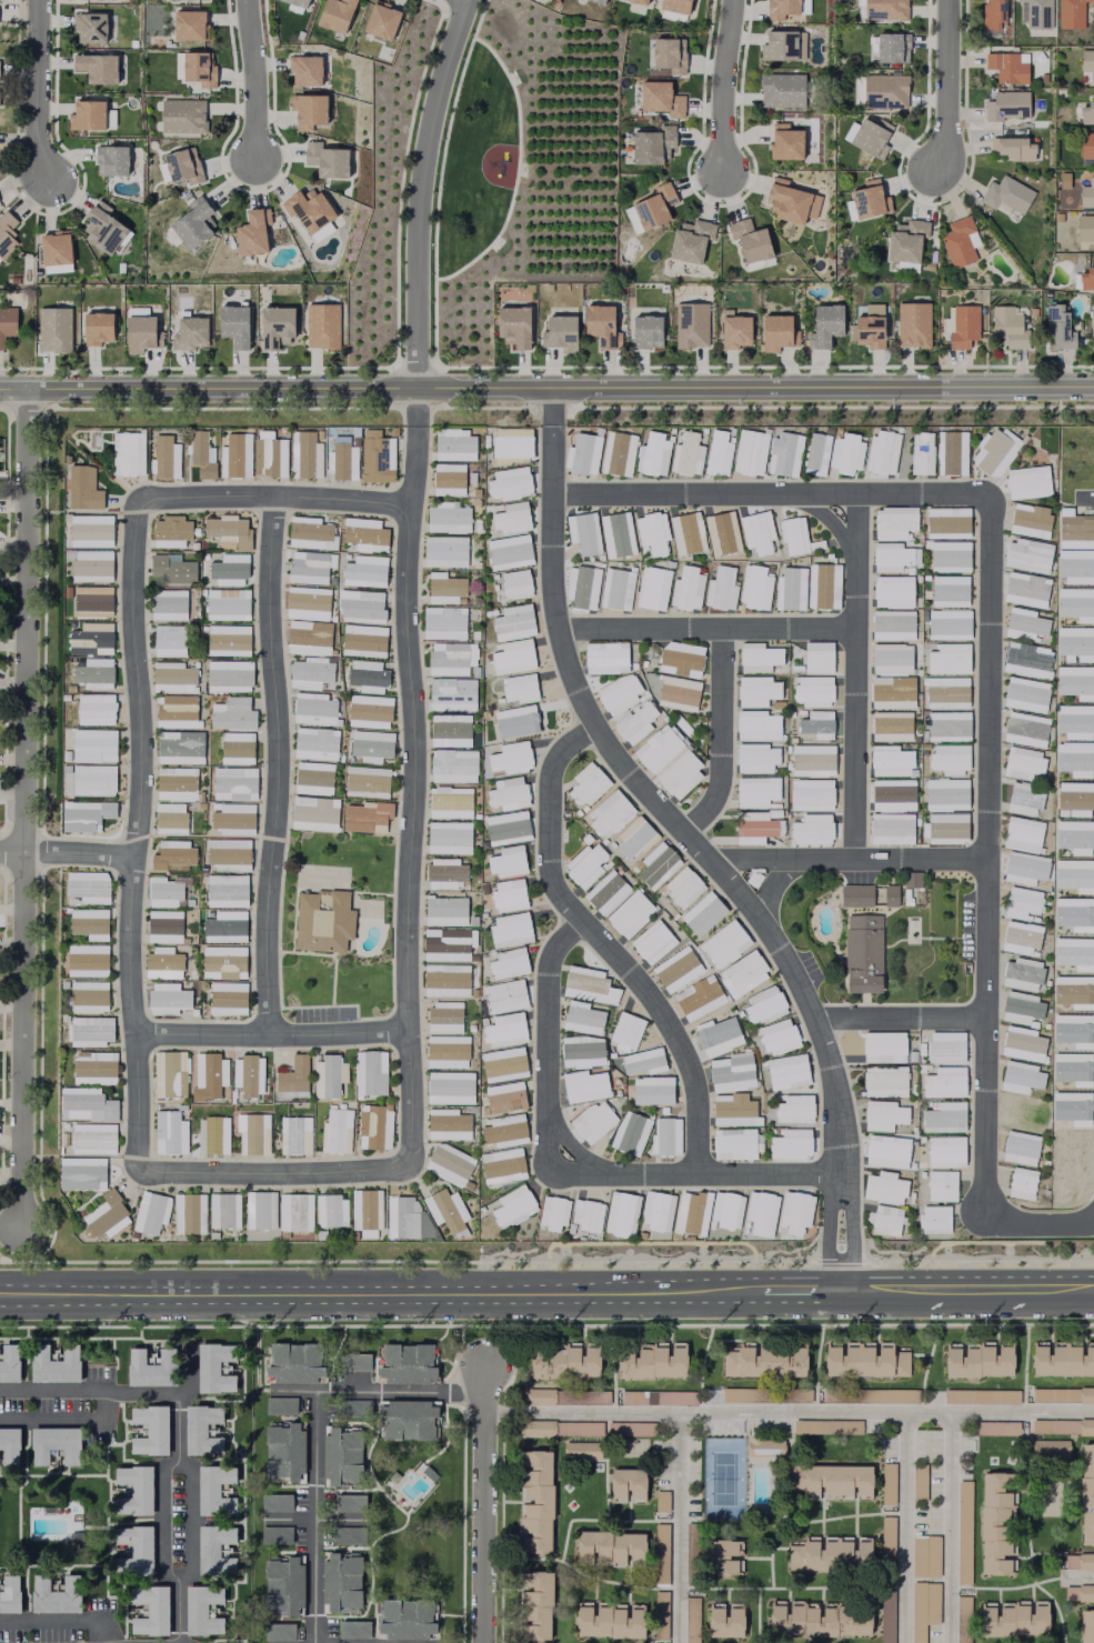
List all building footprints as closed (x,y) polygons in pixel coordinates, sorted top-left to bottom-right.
[(307,10),(279,0),(310,0),(307,10)] [(318,26),(327,0),(334,0),(341,2),(342,0),(358,0),(345,36),(318,26)] [(661,10),(663,0),(692,0),(687,17),(661,10)] [(767,22),(767,0),(800,0),(801,17),(784,17),(785,22),(767,22)] [(865,20),(865,0),(909,0),(909,20),(865,20)] [(984,1),(984,0),(1001,0),(1001,26),(993,26),(993,30),(977,30),(977,1),(984,1)] [(1013,1),(1013,0),(1047,0),(1046,29),(1023,29),(1023,23),(1016,23),(1016,1),(1013,1)] [(1056,29),(1056,0),(1088,0),(1088,2),(1078,2),(1078,29),(1056,29)] [(402,13),(392,42),(364,33),(374,6),(377,1),(392,6),(390,9),(402,13)] [(209,24),(209,42),(174,42),(174,11),(207,12),(207,24),(209,24)] [(109,16),(108,43),(82,43),(82,41),(77,41),(77,30),(74,31),(73,13),(82,13),(109,16)] [(797,33),(799,63),(767,63),(767,60),(762,60),(762,43),(766,43),(767,32),(797,33)] [(911,34),(910,64),(879,64),(879,36),(911,34)] [(686,74),(671,76),(671,70),(653,70),(653,40),(687,40),(686,74)] [(1075,51),(1093,51),(1093,78),(1086,78),(1086,68),(1075,67),(1075,51)] [(212,63),(214,67),(218,67),(218,88),(203,87),(201,89),(200,80),(183,80),(183,52),(212,53),(212,63)] [(322,84),(294,84),(294,73),(288,73),(288,53),(321,57),(322,84)] [(1024,54),(1023,80),(993,80),(993,69),(981,69),(981,54),(1024,54)] [(118,57),(118,84),(88,84),(88,72),(74,71),(74,56),(118,57)] [(804,76),(805,107),(762,107),(762,74),(804,76)] [(906,108),(863,108),(864,77),(911,76),(909,93),(906,108)] [(686,94),(686,118),(669,118),(669,110),(641,110),(641,81),(672,81),(672,94),(686,94)] [(1024,90),(1024,120),(1003,120),(1003,114),(997,114),(997,119),(982,119),(982,90),(1024,90)] [(329,93),(330,123),(313,123),(313,130),(297,130),(295,110),(290,110),(290,92),(329,93)] [(1078,93),(1093,93),(1093,118),(1075,118),(1075,99),(1078,99),(1078,93)] [(205,119),(208,133),(162,133),(162,98),(205,100),(205,119)] [(107,99),(106,129),(70,130),(69,113),(74,113),(76,99),(107,99)] [(863,116),(880,124),(882,119),(895,126),(883,161),(851,142),(863,116)] [(804,128),(803,157),(774,157),(773,122),(790,122),(790,128),(804,128)] [(675,123),(675,147),(670,146),(670,159),(665,159),(665,163),(632,162),(632,130),(659,131),(660,124),(675,123)] [(1027,138),(1027,156),(1004,156),(1005,150),(1000,150),(1000,147),(988,147),(990,131),(1017,131),(1017,138),(1027,138)] [(1077,131),(1093,131),(1093,154),(1077,153),(1077,131)] [(349,178),(319,178),(319,163),(304,163),(304,141),(322,141),(322,148),(349,148),(349,178)] [(129,174),(97,174),(96,146),(129,146),(129,174)] [(195,146),(204,180),(190,184),(187,178),(173,182),(164,154),(195,146)] [(1000,172),(1031,191),(1018,211),(996,197),(992,204),(980,197),(991,178),(994,180),(1000,172)] [(1080,172),(1093,173),(1093,202),(1080,202),(1080,172)] [(823,197),(816,219),(807,217),(804,222),(774,217),(777,212),(772,211),(773,199),(766,197),(773,177),(791,181),(787,184),(823,197)] [(880,177),(883,193),(891,192),(894,212),(860,220),(852,190),(864,186),(863,179),(880,177)] [(672,218),(645,231),(633,203),(656,192),(653,187),(671,181),(679,201),(668,208),(672,218)] [(315,187),(319,191),(321,189),(337,216),(310,234),(297,213),(291,217),(281,204),(299,189),(304,194),(315,187)] [(213,233),(191,250),(170,224),(191,209),(187,204),(201,194),(214,211),(210,216),(218,226),(212,230),(213,233)] [(129,229),(111,254),(86,237),(96,224),(84,216),(100,199),(113,209),(109,213),(129,229)] [(33,227),(0,262),(0,219),(12,207),(33,227)] [(633,236),(641,233),(632,207),(624,210),(633,236)] [(269,251),(239,256),(235,226),(242,226),(250,223),(248,209),(270,208),(271,224),(265,224),(269,251)] [(1076,213),(1093,214),(1093,238),(1075,238),(1076,213)] [(750,217),(753,229),(766,228),(773,256),(746,263),(740,241),(731,241),(729,222),(750,217)] [(972,257),(952,266),(935,230),(965,217),(976,243),(967,247),(972,257)] [(930,220),(930,238),(924,238),(922,262),(889,260),(890,229),(895,229),(895,222),(907,223),(907,218),(930,220)] [(715,223),(714,240),(707,240),(702,263),(670,257),(675,228),(682,229),(683,222),(694,223),(694,219),(715,223)] [(74,264),(43,264),(40,233),(54,232),(53,229),(70,229),(70,232),(74,264)] [(1078,256),(1093,256),(1093,280),(1078,280),(1078,256)] [(1079,269),(1079,290),(1093,291),(1093,270),(1079,269)] [(1061,307),(1061,334),(1046,334),(1046,325),(1043,325),(1043,321),(1041,321),(1041,299),(1056,299),(1056,307),(1061,307)] [(932,348),(912,348),(900,347),(897,301),(931,303),(932,348)] [(707,303),(711,348),(675,348),(675,302),(707,303)] [(843,303),(845,335),(833,335),(833,350),(806,349),(806,332),(814,332),(815,302),(843,303)] [(974,302),(974,334),(966,334),(965,345),(945,345),(946,329),(947,329),(949,302),(974,302)] [(341,348),(327,349),(320,348),(309,345),(308,303),(341,304),(341,348)] [(9,345),(0,345),(0,304),(21,304),(20,332),(9,332),(9,345)] [(622,333),(622,350),(600,350),(599,337),(586,337),(586,305),(615,304),(614,333),(622,333)] [(1022,322),(1022,345),(1002,345),(1002,333),(988,333),(988,304),(1013,305),(1012,322),(1022,322)] [(250,307),(250,350),(234,350),(234,334),(231,333),(231,338),(221,337),(221,305),(250,307)] [(289,338),(289,345),(279,345),(279,349),(263,350),(263,307),(298,308),(295,338),(289,338)] [(531,307),(531,350),(515,350),(515,344),(503,343),(504,337),(499,337),(500,307),(531,307)] [(73,308),(72,352),(53,352),(40,350),(40,308),(73,308)] [(114,312),(114,340),(102,340),(102,345),(86,345),(84,311),(114,312)] [(578,314),(578,352),(562,353),(562,348),(542,347),(542,329),(548,329),(548,313),(578,314)] [(162,331),(162,348),(143,348),(144,353),(128,353),(128,314),(157,315),(157,331),(162,331)] [(800,330),(800,347),(780,347),(780,352),(763,352),(763,314),(793,314),(793,330),(800,330)] [(663,315),(663,348),(634,348),(633,315),(663,315)] [(753,315),(753,344),(740,344),(740,350),(721,350),(721,315),(753,315)] [(885,315),(885,349),(869,349),(869,345),(856,345),(856,315),(885,315)] [(209,318),(208,345),(195,345),(194,350),(172,350),(172,333),(180,333),(179,317),(209,318)] [(990,424),(996,429),(1000,424),(1017,439),(1010,449),(1013,452),(995,475),(992,472),(986,468),(983,472),(965,458),(975,444),(972,441),(981,430),(984,432),(990,424)] [(852,429),(850,441),(859,443),(854,472),(824,467),(829,435),(835,435),(837,427),(852,429)] [(895,431),(890,471),(860,467),(865,431),(870,432),(871,427),(895,431)] [(801,433),(792,474),(762,468),(766,450),(763,449),(766,432),(772,433),(773,428),(801,433)] [(826,432),(820,473),(797,469),(805,428),(826,432)] [(930,443),(929,471),(905,470),(906,428),(929,429),(930,443)] [(963,428),(962,471),(932,470),(933,428),(963,428)] [(530,430),(530,459),(526,459),(526,462),(509,462),(508,465),(493,465),(493,459),(491,459),(491,448),(484,447),(484,437),(493,438),(493,430),(530,430)] [(380,431),(380,440),(393,439),(392,475),(361,474),(361,431),(380,431)] [(466,431),(466,438),(473,438),(473,461),(434,461),(434,438),(441,438),(441,431),(466,431)] [(732,445),(725,478),(704,474),(705,469),(711,431),(726,434),(724,444),(732,445)] [(761,435),(754,477),(731,472),(739,431),(761,435)] [(205,432),(205,449),(212,449),(212,480),(195,480),(195,465),(189,465),(189,455),(183,455),(183,441),(189,441),(189,432),(205,432)] [(284,441),(284,479),(267,478),(267,470),(255,470),(255,432),(271,432),(271,441),(284,441)] [(635,437),(629,479),(598,474),(605,432),(635,437)] [(670,442),(663,478),(633,472),(635,459),(636,448),(639,447),(643,448),(645,432),(663,434),(662,441),(670,442)] [(697,434),(696,447),(703,448),(699,477),(690,475),(690,478),(673,475),(669,473),(672,445),(679,447),(681,432),(697,434)] [(321,444),(321,479),(290,479),(290,433),(313,433),(313,444),(321,444)] [(598,454),(594,478),(585,475),(562,474),(570,433),(599,438),(598,454)] [(142,434),(141,475),(110,475),(110,434),(142,434)] [(249,435),(249,479),(219,479),(219,449),(224,449),(224,435),(249,435)] [(179,445),(178,479),(154,479),(154,474),(149,474),(149,461),(152,461),(152,437),(170,437),(170,445),(179,445)] [(355,448),(355,481),(331,481),(331,473),(327,473),(327,453),(331,453),(331,444),(348,444),(348,448),(355,448)] [(1047,492),(1005,495),(1003,468),(1045,463),(1047,492)] [(463,465),(463,498),(432,498),(432,465),(463,465)] [(101,492),(101,510),(66,510),(66,468),(92,469),(92,492),(101,492)] [(532,497),(488,503),(484,483),(492,481),(491,473),(525,468),(532,497)] [(1047,512),(1044,537),(1005,530),(1011,500),(1045,505),(1044,511),(1047,512)] [(530,530),(500,535),(499,531),(492,532),(489,514),(502,512),(501,507),(525,502),(530,530)] [(468,509),(468,533),(425,532),(426,510),(434,510),(434,503),(453,503),(453,509),(468,509)] [(965,504),(965,534),(922,534),(922,504),(965,504)] [(912,505),(912,525),(902,525),(902,534),(870,534),(870,505),(912,505)] [(741,551),(712,558),(703,519),(732,512),(741,551)] [(634,554),(605,560),(599,518),(628,513),(634,554)] [(658,513),(658,517),(663,515),(668,542),(663,542),(666,557),(650,560),(646,545),(639,547),(633,521),(642,519),(641,517),(658,513)] [(705,551),(676,557),(669,519),(697,513),(705,551)] [(772,545),(750,550),(745,549),(737,520),(764,513),(772,545)] [(799,513),(804,549),(784,552),(782,538),(776,539),(773,518),(799,513)] [(594,514),(600,555),(578,559),(575,544),(569,544),(565,518),(594,514)] [(1055,515),(1093,515),(1093,533),(1055,533),(1055,515)] [(110,518),(110,548),(68,548),(68,517),(110,518)] [(182,517),(181,522),(190,522),(190,541),(182,541),(182,549),(152,548),(152,522),(160,522),(160,517),(182,517)] [(234,517),(234,521),(244,521),(244,531),(249,531),(249,553),(234,553),(234,540),(201,539),(201,520),(218,521),(218,517),(234,517)] [(331,527),(330,543),(322,542),(322,550),(287,548),(289,518),(318,520),(318,525),(331,527)] [(388,530),(385,554),(344,551),(344,544),(341,544),(342,519),(379,521),(378,529),(388,530)] [(1010,534),(1050,542),(1044,572),(1000,563),(1003,537),(1010,538),(1010,534)] [(533,565),(489,573),(484,542),(526,535),(533,565)] [(465,538),(465,569),(422,568),(423,538),(465,538)] [(966,539),(966,569),(926,568),(926,538),(966,539)] [(915,544),(915,561),(897,561),(897,569),(870,569),(870,539),(897,540),(897,544),(915,544)] [(110,552),(110,583),(70,583),(70,562),(72,562),(72,552),(110,552)] [(334,555),(333,572),(329,571),(329,585),(285,583),(287,568),(289,568),(290,553),(334,555)] [(195,563),(194,585),(162,585),(162,578),(149,578),(149,555),(165,557),(165,562),(195,563)] [(247,555),(247,580),(241,580),(241,587),(213,587),(213,580),(208,580),(208,564),(220,564),(220,555),(247,555)] [(385,558),(384,588),(341,585),(342,564),(352,565),(352,557),(385,558)] [(1093,557),(1093,574),(1055,574),(1055,557),(1093,557)] [(836,562),(833,605),(804,603),(806,560),(836,562)] [(802,564),(800,607),(771,605),(772,572),(776,572),(776,563),(802,564)] [(704,578),(697,611),(668,607),(672,580),(678,581),(681,567),(696,569),(695,575),(704,578)] [(733,570),(731,588),(736,588),(732,612),(702,607),(706,581),(713,582),(714,567),(733,570)] [(763,569),(759,608),(737,604),(743,567),(763,569)] [(599,570),(594,612),(570,609),(571,600),(564,600),(568,569),(573,570),(574,568),(599,570)] [(671,573),(663,613),(633,608),(641,568),(671,573)] [(1047,577),(1042,605),(998,597),(1003,568),(1047,577)] [(526,570),(531,598),(509,602),(508,597),(503,598),(500,574),(526,570)] [(635,573),(630,612),(598,609),(604,570),(635,573)] [(910,572),(910,603),(870,603),(870,572),(910,572)] [(464,580),(464,598),(456,598),(456,605),(428,605),(428,573),(444,573),(444,580),(464,580)] [(964,573),(964,603),(927,603),(927,573),(964,573)] [(329,590),(327,621),(283,619),(285,588),(329,590)] [(110,589),(110,618),(71,618),(71,589),(110,589)] [(184,592),(184,622),(149,621),(150,591),(184,592)] [(248,591),(248,621),(204,621),(204,591),(248,591)] [(385,611),(385,624),(340,623),(340,619),(338,619),(338,592),(383,594),(382,611),(385,611)] [(1093,595),(1093,613),(1055,613),(1055,595),(1093,595)] [(1045,617),(1042,633),(1030,630),(1027,637),(1001,631),(1005,602),(1031,608),(1030,613),(1045,617)] [(534,637),(494,644),(490,620),(501,618),(500,610),(530,604),(534,637)] [(911,608),(911,638),(867,637),(867,608),(911,608)] [(966,608),(966,637),(923,635),(923,608),(966,608)] [(463,609),(463,641),(421,641),(422,609),(463,609)] [(331,624),(328,657),(284,654),(287,621),(331,624)] [(110,624),(110,655),(92,655),(92,650),(66,650),(66,633),(79,633),(79,624),(110,624)] [(385,629),(383,659),(340,655),(342,625),(385,629)] [(184,628),(184,658),(152,658),(152,627),(184,628)] [(248,628),(248,658),(204,658),(204,627),(248,628)] [(1093,633),(1093,651),(1054,651),(1054,633),(1093,633)] [(1048,650),(1044,677),(998,668),(1004,637),(1045,644),(1044,649),(1048,650)] [(829,639),(829,670),(799,669),(800,638),(829,639)] [(777,644),(779,661),(765,661),(765,670),(739,670),(739,644),(747,645),(747,639),(756,639),(756,644),(777,644)] [(534,670),(493,678),(489,655),(501,653),(500,645),(530,640),(534,670)] [(907,641),(907,670),(869,670),(869,640),(907,641)] [(965,641),(965,670),(923,670),(923,640),(965,641)] [(626,673),(585,674),(584,645),(625,644),(626,673)] [(703,649),(699,678),(658,672),(661,650),(668,644),(703,649)] [(474,649),(474,660),(466,660),(466,677),(428,677),(428,645),(472,645),(474,649)] [(325,660),(324,664),(331,665),(330,684),(319,683),(319,690),(288,688),(289,662),(302,663),(303,659),(325,660)] [(110,660),(110,691),(82,691),(82,685),(71,685),(71,669),(82,669),(82,660),(110,660)] [(387,673),(385,689),(381,689),(381,695),(357,694),(358,687),(348,685),(350,661),(380,663),(379,672),(387,673)] [(251,663),(250,692),(204,692),(205,662),(251,663)] [(194,670),(194,685),(183,685),(183,694),(151,693),(152,663),(182,663),(181,669),(194,670)] [(775,678),(775,695),(762,695),(762,703),(737,703),(737,672),(765,672),(765,678),(775,678)] [(1047,679),(1041,710),(997,703),(1003,672),(1047,679)] [(827,673),(827,699),(825,698),(824,704),(797,703),(797,698),(789,698),(789,681),(792,681),(792,673),(827,673)] [(1093,674),(1093,692),(1054,691),(1054,673),(1093,674)] [(534,674),(538,702),(516,705),(516,701),(503,703),(501,688),(504,688),(503,679),(534,674)] [(911,674),(911,705),(867,704),(867,674),(911,674)] [(965,674),(965,705),(922,704),(922,674),(965,674)] [(639,703),(612,720),(596,695),(629,675),(641,692),(634,697),(639,703)] [(700,684),(694,713),(655,707),(661,678),(700,684)] [(474,681),(474,712),(428,712),(428,681),(474,681)] [(334,702),(333,727),(291,723),(293,694),(325,695),(324,702),(334,702)] [(391,699),(389,723),(388,723),(387,730),(345,728),(348,695),(391,699)] [(110,704),(110,720),(108,720),(108,727),(78,727),(78,697),(108,697),(108,704),(110,704)] [(195,698),(195,721),(200,721),(200,729),(155,729),(155,705),(161,705),(161,698),(195,698)] [(248,699),(248,712),(252,712),(251,732),(225,732),(209,730),(210,707),(223,707),(223,699),(248,699)] [(658,715),(646,724),(651,730),(629,748),(611,725),(626,713),(629,717),(646,703),(658,715)] [(532,707),(536,737),(509,742),(508,735),(503,737),(501,721),(504,720),(503,711),(532,707)] [(775,712),(775,737),(735,737),(735,707),(761,708),(761,712),(775,712)] [(829,708),(829,735),(809,735),(809,730),(793,730),(794,715),(803,715),(803,708),(829,708)] [(1045,717),(1042,743),(998,734),(1003,708),(1045,717)] [(906,709),(906,738),(866,738),(866,709),(906,709)] [(965,709),(965,738),(923,738),(923,709),(965,709)] [(1092,711),(1092,729),(1053,729),(1053,711),(1092,711)] [(470,717),(470,748),(429,748),(429,717),(470,717)] [(682,747),(651,775),(631,754),(663,725),(682,747)] [(338,732),(335,762),(292,759),(294,730),(338,732)] [(114,732),(114,764),(98,764),(98,757),(70,757),(70,732),(114,732)] [(251,732),(251,765),(219,765),(220,734),(251,732)] [(392,734),(390,760),(379,759),(379,764),(358,763),(359,758),(349,757),(350,732),(392,734)] [(202,734),(202,765),(155,765),(155,734),(202,734)] [(774,745),(774,761),(769,761),(769,770),(735,770),(735,741),(762,741),(762,745),(774,745)] [(525,771),(503,777),(502,772),(489,774),(486,758),(500,755),(498,747),(525,742),(532,770),(525,771)] [(831,742),(830,772),(786,772),(786,742),(831,742)] [(909,748),(909,764),(905,764),(905,772),(867,772),(867,742),(893,742),(893,747),(909,748)] [(965,743),(965,767),(958,767),(958,772),(924,772),(925,749),(929,749),(929,742),(965,743)] [(1043,757),(1040,773),(1027,771),(1026,777),(998,771),(1004,743),(1037,750),(1036,755),(1043,757)] [(700,778),(675,802),(655,780),(685,751),(701,767),(695,772),(700,778)] [(1093,751),(1093,769),(1054,768),(1054,751),(1093,751)] [(475,752),(475,784),(430,784),(430,752),(475,752)] [(332,765),(331,797),(293,794),(295,763),(332,765)] [(610,785),(588,808),(583,803),(578,809),(564,795),(575,784),(571,780),(588,763),(610,785)] [(114,768),(114,798),(70,797),(70,768),(114,768)] [(389,770),(388,800),(343,797),(344,768),(389,770)] [(254,770),(254,802),(211,801),(212,769),(254,770)] [(195,770),(194,801),(155,801),(155,770),(195,770)] [(775,774),(775,795),(764,795),(764,805),(735,804),(736,774),(775,774)] [(964,775),(963,805),(921,805),(921,775),(964,775)] [(827,777),(827,807),(784,807),(785,777),(827,777)] [(911,777),(911,808),(866,807),(866,777),(911,777)] [(520,778),(521,787),(526,785),(529,801),(529,808),(499,813),(498,808),(486,810),(484,793),(493,791),(491,783),(520,778)] [(1042,791),(1038,807),(1031,804),(1028,813),(1002,808),(1008,779),(1028,783),(1027,788),(1042,791)] [(470,790),(470,820),(428,820),(429,790),(432,790),(432,788),(449,788),(449,790),(470,790)] [(1093,790),(1093,807),(1054,807),(1054,789),(1093,790)] [(634,813),(605,840),(602,835),(599,839),(588,826),(594,820),(589,813),(614,791),(634,813)] [(337,809),(335,825),(290,823),(291,798),(330,801),(329,809),(337,809)] [(391,804),(390,820),(384,820),(384,834),(342,832),(343,807),(360,808),(360,803),(391,804)] [(113,804),(113,820),(98,820),(98,834),(61,834),(61,804),(113,804)] [(185,814),(185,830),(178,830),(178,835),(153,835),(154,805),(183,805),(183,814),(185,814)] [(252,807),(252,836),(218,836),(218,831),(210,831),(210,814),(218,814),(218,805),(252,807)] [(774,815),(774,833),(759,832),(759,842),(734,842),(734,808),(763,809),(763,815),(774,815)] [(909,810),(909,841),(866,840),(866,810),(909,810)] [(826,811),(825,841),(789,841),(789,834),(784,834),(784,818),(797,819),(797,811),(826,811)] [(964,811),(964,838),(958,838),(958,841),(924,841),(924,811),(964,811)] [(530,842),(488,849),(482,819),(524,812),(530,842)] [(1040,820),(1034,849),(998,842),(1003,813),(1040,820)] [(659,839),(639,858),(635,854),(626,863),(614,849),(621,843),(615,838),(638,817),(659,839)] [(470,824),(470,855),(425,854),(426,824),(470,824)] [(1093,828),(1093,845),(1053,844),(1053,828),(1093,828)] [(248,842),(248,873),(213,873),(213,865),(207,865),(207,841),(248,842)] [(193,850),(193,868),(164,866),(164,860),(157,860),(157,842),(187,843),(187,850),(193,850)] [(681,864),(650,893),(635,876),(645,868),(640,861),(660,843),(681,864)] [(594,845),(606,859),(596,868),(602,873),(581,892),(565,874),(562,869),(585,848),(589,852),(594,845)] [(526,874),(494,880),(493,876),(488,878),(485,860),(499,858),(498,851),(521,846),(526,874)] [(1046,855),(1042,878),(1031,875),(1030,881),(998,875),(1004,848),(1046,855)] [(458,860),(458,866),(465,866),(465,883),(459,883),(459,889),(426,889),(426,866),(430,866),(430,860),(458,860)] [(1093,862),(1093,890),(1054,889),(1054,862),(1093,862)] [(704,889),(681,912),(665,895),(668,893),(663,888),(684,868),(704,889)] [(917,884),(900,884),(900,870),(916,870),(917,884)] [(629,891),(602,919),(581,898),(610,871),(629,891)] [(104,874),(104,905),(63,904),(64,874),(104,874)] [(245,878),(244,909),(204,909),(204,876),(245,878)] [(180,879),(180,901),(175,901),(175,909),(147,909),(147,879),(180,879)] [(526,910),(494,914),(494,911),(492,911),(490,893),(493,893),(492,885),(522,880),(526,910)] [(869,882),(869,904),(837,904),(837,882),(869,882)] [(894,883),(894,904),(881,904),(881,883),(894,883)] [(1038,890),(1035,912),(1023,910),(1022,915),(1002,912),(1006,884),(1038,890)] [(655,913),(623,942),(603,920),(635,891),(655,913)] [(347,893),(347,912),(352,912),(351,942),(344,941),(343,953),(294,952),(295,895),(310,896),(311,892),(347,893)] [(729,914),(700,941),(681,919),(709,892),(729,914)] [(466,903),(466,919),(460,919),(460,926),(422,926),(423,898),(436,898),(436,902),(466,903)] [(107,911),(106,942),(86,942),(86,935),(68,935),(68,911),(107,911)] [(244,912),(244,944),(211,944),(211,938),(202,938),(202,921),(213,921),(213,912),(244,912)] [(180,913),(180,945),(147,944),(147,913),(180,913)] [(532,943),(492,951),(488,929),(493,928),(492,920),(526,913),(532,943)] [(876,913),(876,971),(874,971),(874,988),(841,988),(842,913),(876,913)] [(1040,925),(1036,948),(1027,945),(1026,953),(996,948),(1002,918),(1040,925)] [(476,919),(476,929),(468,928),(466,919),(476,919)] [(675,944),(648,968),(629,945),(656,921),(675,944)] [(751,945),(716,972),(697,948),(732,921),(751,945)] [(474,931),(474,949),(468,949),(468,963),(422,962),(422,931),(474,931)] [(1078,966),(1078,972),(1093,972),(1093,953),(1093,939),(1053,939),(1052,965),(1078,966)] [(107,946),(107,979),(66,979),(66,946),(107,946)] [(244,949),(243,981),(200,980),(200,948),(244,949)] [(702,972),(666,995),(650,971),(685,948),(702,972)] [(171,949),(171,956),(181,956),(181,972),(179,980),(143,980),(143,955),(151,955),(151,949),(171,949)] [(528,975),(492,982),(489,963),(494,962),(493,955),(523,949),(528,975)] [(772,976),(732,1002),(719,982),(725,979),(720,972),(754,950),(772,976)] [(1010,954),(1037,960),(1032,989),(998,981),(1003,958),(1008,959),(1010,954)] [(469,966),(468,998),(422,998),(422,966),(469,966)] [(618,991),(614,1008),(560,998),(565,968),(603,974),(602,981),(608,982),(606,989),(618,991)] [(724,1003),(685,1024),(671,998),(710,975),(724,1003)] [(526,1009),(489,1016),(483,989),(521,980),(526,1009)] [(106,983),(106,1013),(69,1013),(69,983),(106,983)] [(783,1010),(763,1019),(761,1014),(747,1020),(741,1003),(745,1001),(743,996),(771,983),(783,1010)] [(178,985),(178,992),(189,993),(189,1010),(175,1010),(175,1016),(148,1016),(148,992),(150,992),(150,985),(178,985)] [(245,985),(244,1016),(208,1015),(209,985),(245,985)] [(1041,1001),(1037,1016),(1026,1014),(1024,1022),(998,1016),(1004,988),(1034,994),(1033,999),(1041,1001)] [(461,1004),(461,1034),(426,1033),(426,1010),(431,1010),(431,1003),(461,1004)] [(604,1014),(600,1038),(562,1031),(566,1003),(588,1006),(586,1012),(604,1014)] [(644,1023),(632,1052),(614,1044),(613,1048),(606,1044),(619,1013),(644,1023)] [(518,1014),(520,1023),(522,1022),(525,1039),(523,1040),(523,1044),(489,1050),(488,1045),(484,1045),(482,1029),(498,1026),(496,1018),(518,1014)] [(784,1016),(786,1022),(790,1021),(796,1043),(762,1054),(753,1026),(784,1016)] [(112,1020),(112,1043),(102,1043),(102,1048),(69,1048),(69,1019),(112,1020)] [(724,1019),(726,1025),(732,1023),(739,1039),(724,1044),(727,1051),(707,1059),(705,1050),(701,1052),(695,1038),(700,1036),(697,1030),(724,1019)] [(1043,1036),(1038,1060),(996,1052),(1002,1022),(1033,1028),(1032,1034),(1043,1036)] [(900,1030),(901,1060),(857,1060),(857,1029),(900,1030)] [(961,1030),(961,1060),(923,1060),(923,1030),(961,1030)] [(466,1039),(466,1069),(425,1069),(425,1038),(466,1039)] [(603,1068),(561,1070),(560,1040),(585,1039),(602,1041),(603,1068)] [(526,1079),(484,1085),(479,1055),(522,1049),(526,1079)] [(660,1050),(665,1072),(646,1076),(645,1072),(623,1076),(619,1059),(660,1050)] [(806,1082),(767,1089),(762,1056),(801,1051),(806,1082)] [(116,1054),(116,1086),(71,1085),(71,1059),(86,1059),(86,1053),(116,1054)] [(387,1053),(387,1098),(354,1098),(354,1053),(387,1053)] [(184,1054),(184,1100),(152,1100),(153,1054),(184,1054)] [(750,1089),(711,1093),(707,1063),(729,1061),(727,1056),(745,1054),(750,1089)] [(227,1062),(225,1088),(218,1088),(193,1090),(193,1055),(217,1055),(217,1062),(227,1062)] [(307,1100),(274,1100),(273,1074),(291,1074),(291,1056),(307,1056),(307,1100)] [(255,1058),(255,1060),(262,1060),(261,1095),(254,1095),(254,1100),(238,1100),(238,1089),(232,1089),(232,1061),(239,1061),(239,1058),(255,1058)] [(338,1058),(338,1065),(345,1065),(345,1082),(338,1082),(337,1102),(313,1102),(313,1063),(321,1063),(320,1058),(338,1058)] [(1043,1072),(1040,1088),(1024,1084),(1022,1093),(994,1086),(1002,1058),(1033,1064),(1032,1069),(1043,1072)] [(903,1064),(902,1094),(860,1094),(860,1063),(903,1064)] [(961,1063),(961,1094),(919,1093),(920,1072),(930,1072),(930,1063),(961,1063)] [(584,1072),(585,1078),(604,1075),(609,1099),(564,1106),(560,1076),(584,1072)] [(473,1074),(473,1105),(425,1105),(425,1074),(473,1074)] [(671,1079),(670,1106),(634,1106),(634,1088),(641,1088),(641,1079),(671,1079)] [(525,1111),(500,1116),(499,1112),(485,1114),(482,1099),(493,1096),(492,1089),(521,1082),(525,1111)] [(117,1101),(117,1123),(99,1123),(100,1112),(77,1112),(77,1120),(60,1120),(60,1089),(98,1090),(99,1101),(117,1101)] [(809,1092),(809,1121),(771,1121),(771,1100),(779,1100),(779,1092),(809,1092)] [(1047,1109),(1021,1105),(1022,1098),(1003,1096),(998,1126),(1044,1133),(1047,1109)] [(757,1098),(757,1129),(712,1128),(712,1098),(757,1098)] [(904,1104),(904,1122),(889,1122),(889,1129),(861,1129),(861,1098),(891,1098),(891,1104),(904,1104)] [(961,1100),(961,1129),(919,1129),(920,1106),(924,1106),(924,1099),(961,1100)] [(601,1104),(616,1122),(588,1149),(566,1125),(585,1109),(593,1106),(595,1109),(601,1104)] [(390,1113),(389,1152),(367,1151),(367,1148),(357,1148),(359,1108),(384,1109),(384,1113),(390,1113)] [(470,1116),(470,1142),(426,1141),(426,1111),(456,1112),(456,1116),(470,1116)] [(350,1112),(349,1154),(320,1153),(321,1125),(324,1125),(325,1112),(350,1112)] [(651,1123),(636,1159),(608,1148),(615,1128),(624,1112),(651,1123)] [(185,1123),(185,1156),(153,1156),(153,1114),(178,1114),(178,1123),(185,1123)] [(522,1115),(526,1145),(494,1151),(494,1145),(482,1148),(480,1130),(489,1129),(488,1120),(522,1115)] [(267,1116),(267,1158),(238,1158),(238,1133),(234,1133),(234,1116),(267,1116)] [(227,1120),(227,1155),(197,1155),(197,1122),(203,1122),(203,1120),(227,1120)] [(308,1120),(308,1158),(278,1156),(278,1120),(308,1120)] [(679,1121),(679,1159),(653,1159),(653,1156),(650,1156),(650,1138),(653,1138),(653,1121),(679,1121)] [(114,1126),(114,1155),(70,1155),(70,1125),(114,1126)] [(806,1126),(806,1152),(801,1152),(801,1156),(765,1156),(765,1134),(773,1134),(773,1126),(806,1126)] [(1036,1134),(1031,1163),(998,1156),(1003,1128),(1036,1134)] [(751,1132),(751,1162),(713,1162),(713,1132),(751,1132)] [(906,1136),(903,1166),(860,1161),(863,1132),(906,1136)] [(961,1134),(961,1165),(923,1165),(923,1134),(961,1134)] [(474,1162),(460,1190),(422,1170),(435,1145),(442,1145),(474,1162)] [(525,1181),(483,1188),(479,1156),(520,1150),(525,1181)] [(104,1160),(104,1191),(59,1191),(59,1160),(104,1160)] [(1034,1169),(1028,1199),(1003,1194),(1008,1164),(1034,1169)] [(893,1171),(892,1176),(903,1178),(901,1194),(899,1194),(897,1201),(857,1195),(862,1172),(873,1173),(874,1168),(893,1171)] [(953,1169),(953,1199),(924,1199),(924,1169),(953,1169)] [(538,1212),(500,1233),(489,1213),(499,1208),(495,1202),(522,1186),(538,1212)] [(740,1216),(743,1200),(745,1189),(776,1196),(769,1235),(745,1231),(747,1219),(740,1216)] [(814,1195),(809,1224),(800,1223),(796,1234),(779,1231),(781,1221),(774,1220),(781,1189),(814,1195)] [(129,1223),(106,1240),(102,1234),(94,1240),(80,1220),(102,1203),(99,1198),(111,1190),(119,1201),(117,1203),(127,1216),(124,1218),(129,1223)] [(442,1190),(446,1199),(455,1194),(469,1220),(460,1224),(463,1231),(449,1238),(442,1223),(434,1226),(421,1201),(442,1190)] [(675,1199),(669,1234),(638,1229),(645,1192),(675,1199)] [(710,1198),(702,1240),(671,1234),(680,1192),(710,1198)] [(171,1200),(161,1241),(130,1234),(141,1193),(171,1200)] [(380,1193),(380,1232),(351,1232),(351,1193),(380,1193)] [(640,1199),(632,1239),(602,1233),(611,1193),(640,1199)] [(274,1194),(273,1232),(244,1232),(244,1194),(274,1194)] [(743,1200),(740,1216),(736,1231),(715,1226),(714,1232),(706,1230),(714,1194),(743,1200)] [(203,1196),(203,1236),(173,1235),(173,1196),(203,1196)] [(240,1196),(239,1230),(210,1230),(210,1196),(240,1196)] [(311,1198),(310,1233),(280,1233),(280,1196),(311,1198)] [(345,1202),(344,1229),(315,1229),(315,1198),(339,1198),(339,1202),(345,1202)] [(569,1203),(562,1235),(535,1230),(542,1198),(569,1203)] [(418,1200),(418,1240),(387,1240),(387,1200),(418,1200)] [(603,1206),(599,1235),(575,1232),(576,1224),(570,1223),(574,1202),(603,1206)] [(899,1208),(895,1235),(866,1231),(871,1203),(899,1208)] [(946,1204),(946,1231),(916,1231),(917,1203),(946,1204)] [(43,1355),(58,1355),(58,1340),(76,1340),(76,1377),(28,1376),(29,1340),(43,1340),(43,1355)] [(233,1340),(233,1358),(217,1358),(215,1371),(233,1371),(233,1387),(193,1387),(193,1340),(233,1340)] [(318,1340),(318,1361),(322,1361),(322,1380),(267,1379),(268,1372),(262,1371),(262,1360),(267,1360),(267,1340),(318,1340)] [(431,1342),(431,1373),(425,1373),(425,1379),(375,1379),(373,1359),(378,1359),(378,1341),(431,1342)] [(173,1344),(172,1381),(126,1381),(126,1344),(141,1344),(141,1360),(157,1360),(157,1343),(173,1344)] [(987,1350),(993,1350),(993,1343),(1012,1343),(1011,1373),(944,1372),(944,1344),(955,1344),(955,1351),(958,1351),(958,1343),(987,1343),(987,1350)] [(17,1380),(0,1380),(0,1344),(18,1344),(17,1380)] [(800,1345),(799,1372),(723,1371),(723,1345),(800,1345)] [(1032,1348),(1093,1348),(1093,1372),(1031,1372),(1032,1348)] [(905,1350),(905,1372),(822,1372),(822,1349),(905,1350)] [(545,1362),(549,1362),(549,1354),(561,1354),(561,1352),(578,1352),(578,1361),(581,1361),(581,1353),(599,1353),(598,1381),(530,1381),(530,1350),(545,1350),(545,1362)] [(370,1351),(370,1369),(335,1369),(335,1351),(370,1351)] [(685,1353),(684,1381),(650,1381),(616,1382),(616,1354),(632,1354),(632,1362),(636,1362),(636,1354),(650,1354),(664,1353),(664,1361),(669,1361),(670,1353),(685,1353)] [(1076,1386),(1093,1386),(1093,1402),(1077,1402),(1028,1400),(1028,1386),(1076,1386)] [(810,1389),(810,1401),(721,1400),(721,1387),(810,1389)] [(1017,1389),(1017,1402),(943,1401),(943,1389),(1017,1389)] [(609,1394),(609,1406),(554,1406),(525,1407),(525,1391),(554,1392),(609,1394)] [(697,1393),(696,1406),(622,1406),(622,1393),(697,1393)] [(298,1396),(298,1411),(262,1411),(262,1395),(298,1396)] [(370,1400),(370,1413),(337,1413),(337,1400),(370,1400)] [(163,1402),(163,1451),(127,1451),(127,1432),(140,1432),(140,1419),(127,1419),(127,1402),(163,1402)] [(220,1402),(219,1419),(203,1419),(203,1434),(219,1434),(219,1452),(181,1451),(182,1402),(220,1402)] [(440,1403),(440,1439),(377,1439),(377,1402),(440,1403)] [(298,1417),(298,1425),(302,1425),(302,1470),(294,1470),(294,1476),(263,1476),(264,1421),(281,1421),(281,1417),(298,1417)] [(860,1419),(860,1432),(793,1432),(793,1417),(860,1419)] [(1076,1419),(1093,1418),(1093,1434),(1076,1434),(1028,1431),(1028,1419),(1076,1419)] [(1017,1420),(1017,1434),(968,1434),(968,1420),(1017,1420)] [(79,1424),(79,1461),(60,1461),(60,1445),(44,1445),(44,1461),(28,1461),(28,1423),(79,1424)] [(602,1424),(602,1437),(554,1437),(519,1439),(519,1423),(554,1423),(602,1424)] [(16,1463),(0,1463),(0,1445),(0,1424),(16,1424),(16,1463)] [(654,1424),(654,1437),(606,1437),(606,1424),(654,1424)] [(359,1426),(359,1480),(325,1480),(325,1475),(323,1474),(323,1432),(325,1432),(325,1425),(359,1426)] [(781,1440),(780,1455),(743,1454),(744,1435),(760,1435),(760,1439),(781,1440)] [(1066,1440),(1066,1455),(1027,1454),(1027,1440),(1066,1440)] [(1078,1440),(1093,1440),(1093,1542),(1077,1542),(1078,1440)] [(601,1445),(600,1461),(563,1461),(563,1445),(601,1445)] [(553,1451),(552,1556),(519,1556),(519,1544),(525,1544),(525,1540),(519,1540),(519,1523),(521,1523),(521,1510),(530,1511),(530,1507),(521,1506),(521,1476),(529,1476),(529,1451),(553,1451)] [(149,1462),(149,1511),(111,1511),(111,1493),(126,1493),(127,1479),(111,1479),(111,1463),(149,1462)] [(233,1462),(233,1480),(217,1480),(217,1493),(233,1493),(233,1511),(195,1511),(195,1462),(233,1462)] [(893,1462),(893,1503),(879,1503),(879,1462),(893,1462)] [(924,1462),(923,1500),(911,1500),(911,1462),(924,1462)] [(867,1466),(866,1492),(786,1491),(786,1465),(867,1466)] [(1012,1470),(1012,1553),(1005,1553),(1005,1556),(1010,1556),(1010,1572),(975,1572),(975,1469),(1012,1470)] [(645,1472),(645,1503),(628,1503),(629,1496),(624,1496),(624,1505),(611,1505),(612,1471),(645,1472)] [(968,1480),(968,1582),(954,1582),(955,1480),(968,1480)] [(669,1493),(669,1514),(655,1514),(655,1493),(669,1493)] [(291,1494),(290,1510),(261,1510),(261,1494),(291,1494)] [(365,1495),(365,1510),(334,1510),(334,1495),(365,1495)] [(893,1569),(879,1569),(879,1515),(892,1515),(893,1569)] [(149,1524),(148,1572),(111,1572),(111,1553),(128,1553),(128,1540),(111,1540),(111,1522),(149,1524)] [(232,1523),(232,1540),(217,1540),(217,1554),(234,1554),(234,1572),(195,1572),(195,1523),(232,1523)] [(364,1541),(334,1541),(334,1526),(364,1526),(364,1541)] [(668,1526),(666,1589),(654,1589),(654,1526),(668,1526)] [(291,1541),(261,1541),(261,1529),(291,1529),(291,1541)] [(645,1534),(645,1570),(628,1569),(628,1562),(624,1562),(624,1570),(608,1570),(608,1566),(594,1566),(594,1560),(591,1560),(591,1566),(580,1566),(580,1531),(616,1532),(616,1534),(645,1534)] [(936,1534),(936,1575),(909,1575),(909,1537),(912,1537),(912,1534),(936,1534)] [(865,1540),(864,1567),(785,1567),(785,1544),(796,1543),(796,1540),(865,1540)] [(741,1545),(741,1559),(732,1559),(732,1566),(740,1566),(740,1580),(707,1580),(707,1545),(741,1545)] [(1062,1551),(1093,1552),(1093,1569),(1074,1569),(1061,1566),(1062,1551)] [(360,1556),(360,1609),(328,1607),(328,1600),(320,1600),(320,1557),(327,1557),(327,1552),(338,1552),(338,1556),(360,1556)] [(301,1559),(300,1604),(293,1604),(293,1610),(261,1610),(262,1555),(297,1555),(297,1559),(301,1559)] [(0,1589),(0,1572),(16,1572),(16,1607),(0,1607),(0,1589)] [(46,1587),(60,1587),(60,1572),(77,1572),(77,1610),(30,1609),(30,1572),(46,1572),(46,1587)] [(551,1573),(551,1642),(519,1642),(519,1629),(526,1629),(526,1624),(519,1624),(520,1594),(528,1594),(528,1589),(520,1589),(520,1573),(551,1573)] [(922,1622),(922,1642),(907,1642),(907,1581),(936,1581),(936,1622),(922,1622)] [(891,1583),(890,1642),(877,1642),(877,1583),(891,1583)] [(164,1584),(164,1631),(127,1631),(128,1613),(144,1613),(144,1600),(128,1600),(128,1584),(164,1584)] [(219,1584),(219,1600),(203,1600),(203,1614),(219,1614),(219,1632),(182,1631),(183,1584),(219,1584)] [(1061,1584),(1093,1584),(1093,1600),(1074,1600),(1074,1597),(1061,1597),(1061,1584)] [(967,1595),(967,1642),(954,1642),(954,1594),(967,1595)] [(668,1595),(666,1642),(653,1642),(654,1595),(668,1595)] [(697,1609),(685,1610),(686,1599),(697,1599),(697,1609)] [(434,1601),(434,1637),(375,1636),(374,1617),(380,1617),(380,1600),(434,1601)] [(863,1601),(863,1631),(763,1630),(763,1602),(796,1603),(796,1607),(814,1607),(814,1605),(850,1605),(850,1600),(863,1601)] [(1042,1603),(1042,1633),(977,1633),(976,1602),(1042,1603)] [(1075,1606),(1093,1606),(1093,1642),(1075,1642),(1075,1606)] [(642,1611),(642,1642),(608,1642),(574,1642),(574,1609),(579,1609),(578,1612),(590,1612),(589,1621),(594,1621),(594,1612),(611,1612),(611,1614),(623,1614),(623,1623),(628,1623),(629,1614),(640,1614),(640,1611),(642,1611)] [(721,1622),(726,1623),(726,1614),(741,1614),(740,1642),(707,1642),(707,1613),(722,1614),(721,1622)] [(371,1623),(371,1637),(339,1636),(339,1623),(371,1623)] [(293,1624),(294,1639),(261,1639),(262,1624),(293,1624)]
